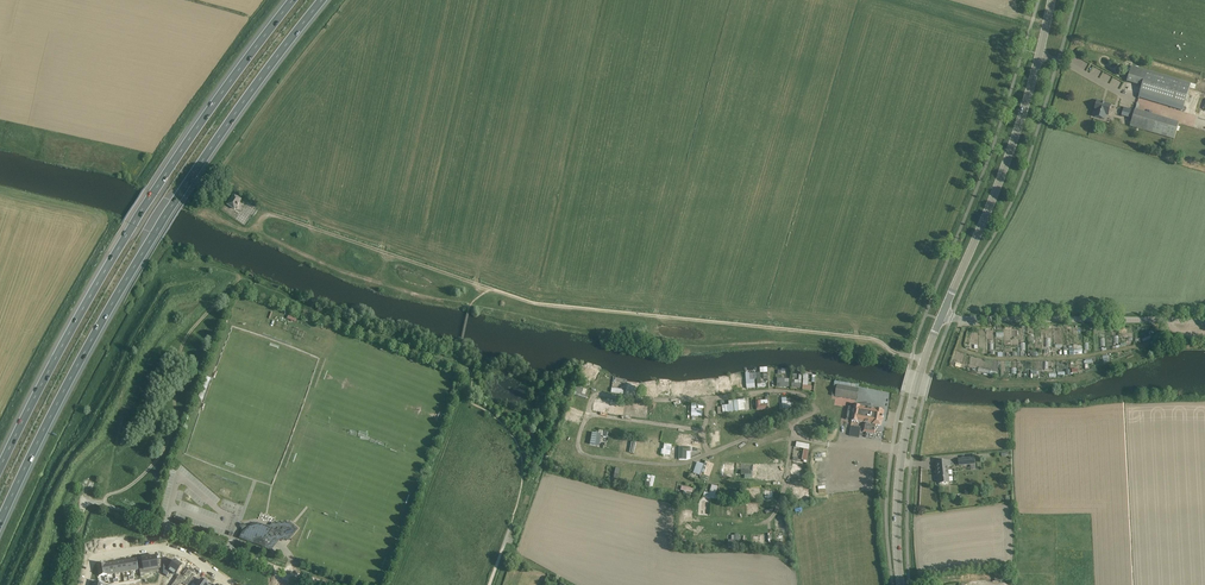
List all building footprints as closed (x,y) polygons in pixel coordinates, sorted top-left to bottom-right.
[(1127,80),(1142,85),(1146,71),(1132,66),(1127,80)] [(1191,84),(1146,71),(1142,85),(1140,92),(1139,98),(1143,99),(1145,93),(1185,105),(1191,84)] [(1111,105),(1097,101),(1094,111),(1096,111),(1094,117),(1104,119),(1101,118),(1103,114),(1108,115),(1111,105)] [(1179,123),(1135,110),(1130,126),(1174,139),(1179,123)] [(241,200),(234,195),(227,205),(234,209),(237,205),(239,204),(238,204),(241,200)] [(742,372),(732,373),(732,384),(742,384),(742,372)] [(204,400),(212,378),(207,376),(199,398),(204,400)] [(790,387),(790,378),(778,378),(778,386),(790,387)] [(672,385),(672,395),(685,395),(685,380),(672,381),(673,385),(672,385)] [(719,384),(720,392),(733,392),(733,387),(726,387),(726,383),(719,384)] [(858,389),(827,383),(825,394),(835,396),(856,400),(858,389)] [(648,395),(659,395),(659,384),(648,384),(648,395)] [(771,400),(771,407),(781,407),(781,395),(775,395),(775,400),(771,400)] [(783,398),(783,408),(793,408),(792,403),(788,403),(788,397),(783,398)] [(723,405),(724,412),(747,410),(746,399),(729,400),(730,404),(723,405)] [(614,406),(614,401),(611,400),(609,413),(623,415),(624,407),(614,406)] [(632,402),(631,416),(638,416),(638,409),(645,410),(645,403),(632,402)] [(703,408),(704,408),(705,403),(693,403),(692,416),(703,416),(703,408)] [(876,425),(880,426),(880,423),(882,423),(882,421),(883,421),(883,416),(881,416),(882,410),(877,409),(871,408),(871,404),(864,404),(864,407),(860,406),(855,405),(854,408),(849,407),(847,419),(852,420),(852,421),(857,422),(857,421),(865,423),(863,432),(875,434),(876,429),(875,429),(876,425)] [(580,423),(583,415),(569,412),(567,420),(580,423)] [(711,427),(720,427),(721,419),(711,419),(711,427)] [(851,426),(849,436),(859,437),(860,433),(861,428),(851,426)] [(590,444),(601,445),(602,433),(591,432),(590,444)] [(609,435),(606,447),(612,449),(614,436),(609,435)] [(686,446),(686,444),(695,444),(696,437),(684,437),(684,438),(679,438),(679,445),(686,446)] [(805,448),(804,460),(809,460),(811,443),(798,442),(797,447),(805,448)] [(567,454),(569,444),(559,443),(558,453),(567,454)] [(663,454),(663,459),(671,460),(673,444),(660,443),(659,447),(663,448),(662,454),(663,454)] [(651,455),(653,446),(645,445),(643,453),(651,455)] [(854,465),(853,459),(831,462),(832,469),(843,468),(843,467),(854,465)] [(579,460),(578,464),(573,463),(572,468),(579,470),(578,473),(580,473),(583,461),(579,460)] [(585,466),(583,471),(593,474),(596,462),(591,461),(589,467),(585,466)] [(698,461),(694,473),(702,476),(706,464),(698,461)] [(951,466),(950,461),(936,462),(937,475),(938,475),(939,484),(949,483),(948,466),(951,466)] [(723,465),(723,474),(735,474),(735,465),(723,465)] [(746,474),(746,478),(766,478),(766,466),(754,466),(754,470),(742,470),(742,474),(746,474)] [(654,489),(656,476),(648,475),(646,488),(654,489)] [(795,494),(800,494),(800,499),(810,499),(810,493),(805,493),(804,483),(795,483),(795,494)] [(683,484),(682,490),(694,492),(695,486),(683,484)] [(715,499),(719,486),(712,484),(710,492),(705,491),(704,496),(715,499)] [(751,496),(758,498),(760,491),(753,489),(751,496)] [(775,500),(775,489),(764,489),(764,500),(775,500)] [(699,513),(710,513),(710,499),(702,499),(702,509),(699,509),(699,513)] [(759,503),(747,502),(747,515),(752,515),(752,510),(759,511),(759,503)] [(727,515),(728,512),(732,513),(732,505),(724,505),(723,515),(727,515)] [(768,505),(764,511),(770,515),(774,509),(768,505)] [(735,506),(735,516),(743,516),(744,507),(735,506)] [(296,529),(288,522),(285,525),(283,523),(280,525),(278,523),(275,526),(273,523),(269,528),(266,526),(262,525),(259,525),(255,525),(252,526),(248,529),(247,528),(246,527),(244,526),(242,526),(242,528),(242,530),(244,531),(243,532),(241,535),(239,538),(237,537),(237,538),(270,550),(266,548),(266,546),(268,546),(274,539),(277,541),(279,539),(282,541),(284,538),(287,541),(289,538),(296,529)] [(788,546),(787,534),(779,534),(779,546),(788,546)] [(728,546),(728,535),(724,535),(724,537),(717,537),(717,536),(708,536),(708,541),(704,541),(705,546),(728,546)] [(274,551),(284,555),(286,550),(276,546),(274,551)] [(156,556),(148,558),(151,573),(159,572),(158,567),(161,567),(161,559),(157,560),(156,556)] [(136,558),(128,560),(130,571),(138,570),(136,558)] [(143,568),(139,568),(141,577),(144,576),(144,574),(151,573),(148,558),(141,559),(143,568)] [(128,560),(121,561),(122,573),(130,571),(128,560)] [(163,561),(163,574),(167,576),(170,572),(175,575),(182,565),(175,560),(174,561),(170,561),(170,567),(164,566),(164,561),(163,561)] [(121,561),(113,562),(115,574),(122,573),(121,561)] [(113,562),(105,564),(107,575),(115,574),(113,562)] [(105,564),(97,565),(99,577),(107,575),(105,564)] [(172,584),(180,584),(181,584),(184,584),(189,584),(191,581),(194,575),(191,573),(189,571),(188,571),(188,570),(183,577),(180,574),(172,584)] [(1012,581),(1012,574),(994,576),(995,582),(1012,581)]
